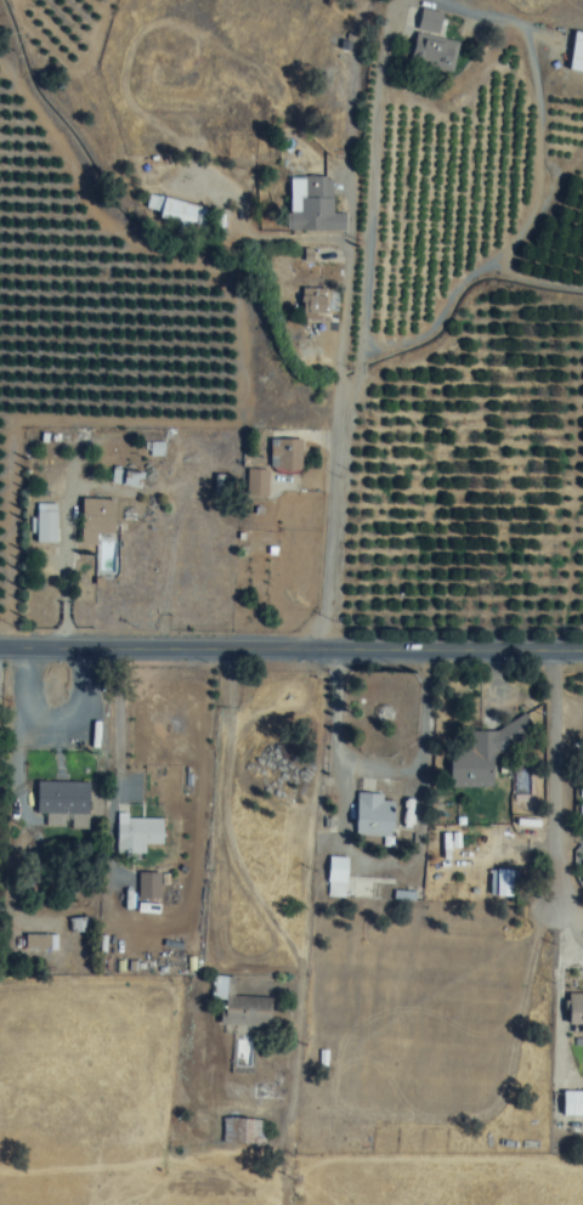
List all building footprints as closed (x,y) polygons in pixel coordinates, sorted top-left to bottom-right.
[(454,68),(458,40),(439,37),(443,12),(422,9),(413,61),(454,68)] [(573,31),(568,70),(582,72),(582,32),(573,31)] [(345,232),(346,214),(332,214),(333,176),(290,175),(289,231),(345,232)] [(145,218),(205,229),(209,207),(149,195),(145,218)] [(326,314),(326,289),(302,289),(302,314),(326,314)] [(272,440),(272,471),(304,471),(304,440),(272,440)] [(144,472),(113,468),(111,484),(143,488),(144,472)] [(268,496),(268,469),(247,469),(247,496),(268,496)] [(56,496),(37,496),(37,543),(56,543),(56,496)] [(123,584),(123,559),(114,558),(115,499),(82,499),(82,545),(98,545),(98,537),(100,537),(99,584),(123,584)] [(493,754),(533,738),(533,732),(527,716),(525,716),(486,732),(467,732),(451,738),(451,788),(493,787),(493,754)] [(89,783),(37,783),(37,815),(89,815),(89,783)] [(394,801),(383,801),(383,794),(356,794),(356,836),(394,836),(394,801)] [(116,818),(116,854),(145,854),(145,845),(163,845),(163,818),(116,818)] [(346,858),(328,858),(328,896),(346,896),(346,858)] [(491,870),(490,896),(512,896),(512,870),(491,870)] [(160,873),(136,873),(136,900),(160,900),(160,873)] [(270,1027),(271,998),(232,998),(232,977),(212,977),(212,1002),(220,1002),(220,1026),(270,1027)] [(568,988),(569,1026),(575,1026),(575,1036),(582,1036),(582,987),(568,988)] [(562,1091),(562,1116),(582,1116),(582,1091),(562,1091)] [(223,1143),(245,1144),(244,1161),(264,1161),(264,1119),(223,1118),(223,1143)]
